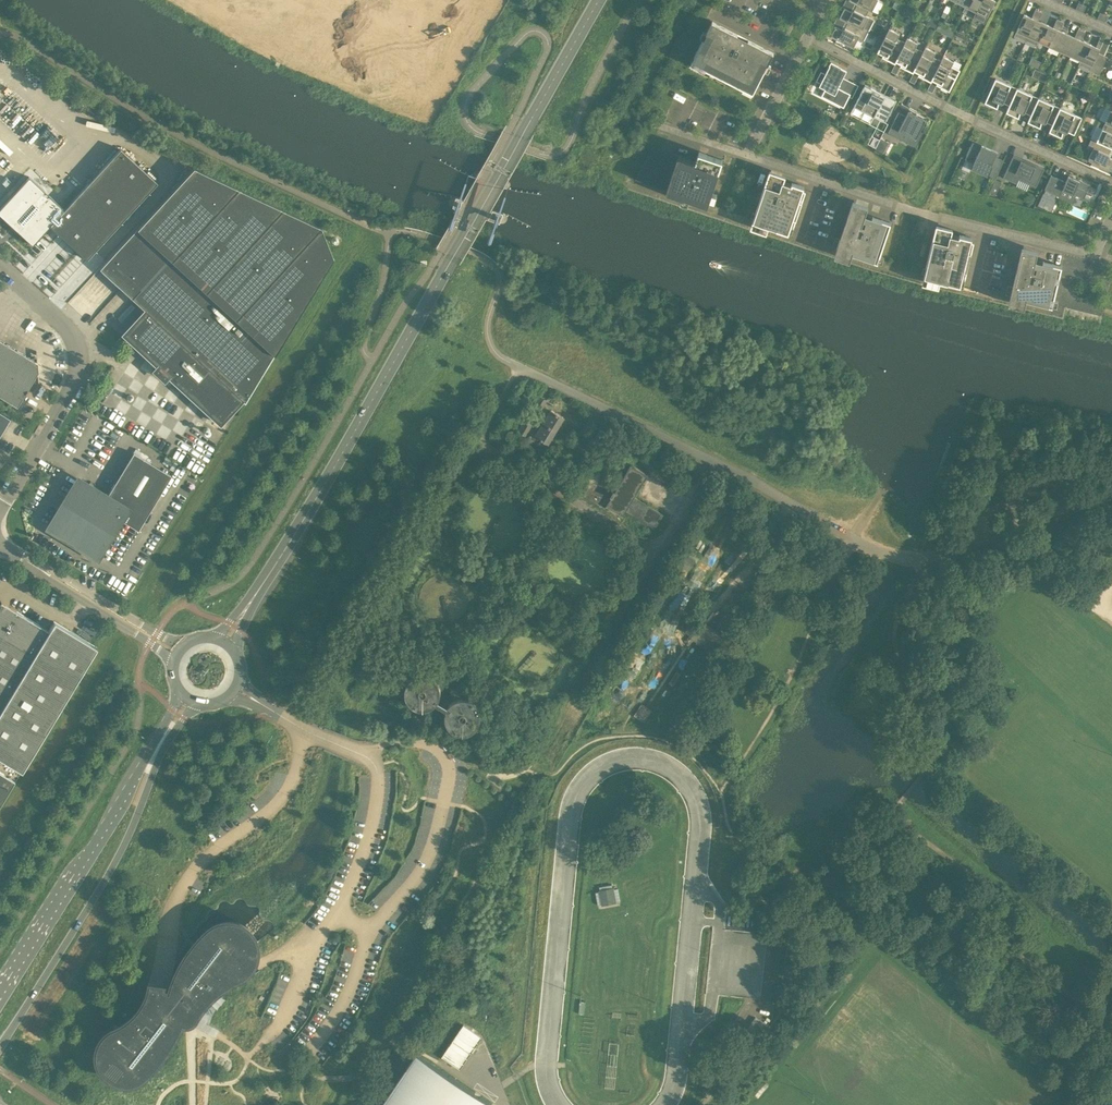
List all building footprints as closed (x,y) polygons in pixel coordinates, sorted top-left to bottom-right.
[(872,11),(851,0),(850,0),(857,4),(853,12),(844,7),(839,17),(868,31),(874,19),(866,15),(869,10),(872,11)] [(872,11),(877,0),(851,0),(872,11)] [(955,1),(965,6),(962,11),(963,12),(969,0),(955,0),(955,1)] [(963,12),(973,17),(982,0),(969,0),(963,12)] [(973,17),(984,23),(995,1),(994,0),(982,0),(973,17)] [(1014,36),(1025,42),(1039,11),(1035,9),(1032,18),(1024,14),(1014,36)] [(1042,12),(1039,11),(1025,42),(1036,46),(1046,24),(1038,21),(1042,12)] [(863,41),(868,31),(839,17),(848,22),(843,30),(835,25),(830,35),(853,47),(858,38),(863,41)] [(1053,27),(1046,24),(1036,46),(1036,47),(1038,41),(1049,46),(1060,20),(1057,19),(1053,27)] [(1064,22),(1060,20),(1049,46),(1059,51),(1067,34),(1060,30),(1064,22)] [(727,80),(753,93),(774,52),(712,21),(703,38),(691,62),(727,80)] [(938,23),(935,28),(950,36),(953,31),(938,23)] [(961,27),(958,32),(964,35),(967,30),(961,27)] [(894,63),(907,38),(905,42),(897,38),(899,34),(889,28),(883,40),(881,44),(877,52),(887,56),(885,59),(894,63)] [(1074,37),(1067,34),(1059,51),(1070,56),(1082,30),(1078,29),(1074,37)] [(1085,32),(1082,30),(1070,56),(1080,60),(1078,66),(1089,43),(1081,40),(1085,32)] [(918,43),(907,38),(894,63),(895,64),(896,61),(905,66),(904,68),(912,73),(925,47),(923,51),(915,47),(918,43)] [(1096,47),(1089,43),(1078,66),(1090,71),(1098,52),(1104,40),(1100,38),(1096,47)] [(936,52),(925,47),(912,73),(913,73),(914,71),(923,75),(922,77),(930,82),(943,56),(941,60),(933,56),(936,52)] [(1107,56),(1098,52),(1090,71),(1099,75),(1107,56)] [(954,61),(943,56),(930,82),(931,82),(932,80),(941,84),(940,86),(949,91),(960,70),(951,66),(954,61)] [(842,79),(843,78),(847,70),(831,62),(825,73),(821,71),(816,81),(820,83),(819,86),(837,95),(833,102),(843,107),(850,94),(843,90),(847,82),(842,79)] [(1006,111),(1007,112),(1017,88),(995,78),(994,80),(992,79),(986,93),(988,94),(985,102),(996,107),(996,108),(997,108),(999,100),(1009,105),(1006,111)] [(859,96),(854,106),(855,106),(885,122),(888,118),(895,104),(894,103),(879,96),(881,93),(865,84),(860,94),(859,93),(858,96),(859,96)] [(1039,98),(1017,88),(1007,112),(1018,117),(1020,110),(1030,115),(1027,121),(1028,121),(1039,98)] [(1060,108),(1039,98),(1028,121),(1039,127),(1040,127),(1042,120),(1052,125),(1049,131),(1060,108)] [(1082,117),(1060,108),(1049,131),(1061,136),(1060,137),(1061,137),(1063,130),(1074,135),(1082,117)] [(916,139),(920,130),(926,119),(916,114),(908,110),(905,116),(898,112),(888,133),(902,140),(905,133),(916,139)] [(1105,122),(1105,123),(1107,124),(1105,130),(1102,128),(1097,140),(1091,138),(1111,148),(1111,126),(1105,122)] [(874,146),(882,130),(875,127),(867,143),(874,146)] [(883,153),(889,142),(881,138),(875,149),(883,153)] [(1091,138),(1087,148),(1092,150),(1088,160),(1111,170),(1111,159),(1108,156),(1111,148),(1091,138)] [(982,145),(981,146),(972,142),(970,146),(966,155),(965,159),(974,163),(971,169),(987,176),(991,166),(996,156),(998,152),(982,145)] [(652,146),(635,180),(675,193),(681,195),(684,187),(692,190),(691,194),(709,200),(723,160),(699,152),(696,160),(663,149),(652,146)] [(54,190),(44,201),(16,230),(32,245),(49,225),(86,259),(157,182),(120,148),(69,204),(54,190)] [(1013,157),(1014,154),(1013,154),(1003,177),(1017,184),(1019,179),(1021,175),(1038,183),(1044,168),(1026,160),(1023,165),(1020,164),(1021,161),(1013,157)] [(99,268),(121,288),(145,310),(124,333),(124,332),(123,334),(137,347),(219,423),(221,422),(221,421),(241,399),(244,402),(243,402),(244,402),(332,257),(320,227),(192,167),(99,268)] [(999,169),(993,167),(989,175),(995,178),(999,169)] [(770,170),(768,175),(753,220),(750,227),(766,232),(769,225),(792,233),(805,192),(802,191),(804,186),(792,182),(791,184),(784,181),(785,175),(770,170)] [(475,173),(474,177),(504,188),(505,184),(475,173)] [(1051,175),(1044,189),(1060,196),(1063,190),(1074,195),(1074,194),(1084,199),(1087,192),(1094,195),(1097,188),(1090,185),(1079,179),(1078,180),(1075,179),(1075,178),(1073,177),(1072,178),(1068,176),(1065,183),(1063,182),(1063,181),(1051,175)] [(999,186),(993,183),(989,192),(996,194),(999,186)] [(1057,199),(1043,192),(1037,205),(1051,211),(1057,199)] [(872,219),(864,216),(868,206),(854,201),(835,256),(851,261),(853,253),(859,255),(859,256),(877,262),(891,222),(872,216),(872,219)] [(974,243),(970,242),(972,237),(959,234),(959,236),(951,234),(952,228),(936,224),(922,282),(938,286),(940,279),(964,285),(974,243)] [(1042,264),(1035,262),(1035,259),(1037,260),(1039,251),(1023,247),(1010,304),(1025,307),(1027,299),(1033,301),(1052,306),(1061,266),(1043,261),(1042,264)] [(16,406),(38,371),(37,358),(30,358),(0,340),(0,396),(16,406)] [(547,416),(543,422),(557,430),(564,418),(551,410),(543,405),(546,400),(539,396),(532,407),(547,416)] [(11,418),(0,412),(0,436),(11,418)] [(549,443),(557,430),(543,422),(539,429),(525,420),(518,431),(525,435),(528,430),(536,435),(535,435),(549,443)] [(171,475),(133,452),(108,493),(76,474),(43,528),(98,561),(123,520),(138,529),(171,475)] [(613,475),(591,462),(575,490),(606,509),(607,506),(623,516),(626,511),(655,528),(664,514),(634,496),(645,479),(648,474),(631,464),(628,469),(618,487),(609,481),(613,475)] [(20,771),(96,647),(53,621),(48,630),(0,601),(0,602),(0,759),(20,771)] [(418,713),(420,713),(423,713),(423,716),(426,715),(426,713),(428,712),(430,711),(432,710),(434,708),(435,706),(437,702),(438,700),(438,698),(439,696),(438,694),(440,694),(439,690),(438,691),(437,688),(435,685),(436,684),(435,682),(434,683),(432,682),(430,680),(428,679),(425,678),(422,677),(418,677),(415,678),(412,680),(409,681),(407,684),(405,687),(403,690),(402,693),(402,696),(403,699),(404,702),(405,705),(407,708),(410,710),(412,712),(415,713),(418,713)] [(459,700),(455,701),(456,702),(454,703),(452,704),(450,706),(448,709),(446,711),(445,714),(445,717),(445,720),(445,723),(446,726),(448,729),(450,732),(453,734),(456,735),(459,736),(463,737),(466,737),(470,735),(473,734),(476,731),(478,729),(479,726),(480,724),(481,721),(481,717),(480,714),(479,711),(477,707),(474,705),(471,703),(467,701),(467,700),(465,699),(465,701),(459,701),(459,700)] [(574,730),(583,714),(573,708),(564,725),(574,730)] [(546,750),(542,760),(553,765),(557,755),(546,750)] [(14,781),(0,773),(0,805),(14,781)] [(619,901),(616,885),(597,889),(599,904),(619,901)] [(103,1049),(103,1051),(103,1053),(103,1055),(103,1057),(104,1060),(104,1061),(105,1063),(106,1064),(107,1066),(108,1068),(110,1070),(111,1071),(112,1072),(114,1073),(116,1074),(118,1075),(119,1075),(121,1076),(123,1076),(125,1077),(127,1077),(129,1076),(130,1076),(133,1076),(135,1075),(137,1074),(138,1074),(140,1073),(142,1071),(146,1068),(151,1063),(154,1061),(156,1058),(161,1053),(164,1049),(166,1047),(169,1043),(172,1038),(174,1036),(177,1032),(179,1029),(180,1026),(182,1023),(182,1022),(184,1019),(185,1019),(186,1019),(187,1018),(188,1017),(188,1016),(188,1015),(187,1014),(186,1014),(188,1011),(197,1016),(200,1011),(202,1008),(203,1005),(206,1002),(208,998),(211,995),(214,993),(216,989),(217,989),(221,986),(223,984),(226,981),(229,979),(232,977),(236,975),(238,973),(242,972),(244,970),(246,969),(247,968),(249,966),(251,964),(251,963),(252,961),(253,959),(254,957),(254,955),(255,954),(255,953),(255,951),(255,948),(255,947),(255,946),(255,944),(255,943),(254,941),(254,939),(253,938),(253,937),(252,936),(252,935),(250,933),(249,931),(248,930),(246,929),(245,927),(244,926),(241,925),(240,924),(238,923),(235,923),(233,922),(232,922),(229,922),(226,922),(223,923),(220,924),(219,924),(217,925),(216,926),(214,927),(213,928),(207,932),(203,936),(202,938),(197,943),(194,946),(191,950),(188,955),(185,959),(183,963),(180,967),(178,971),(177,974),(176,976),(175,979),(173,982),(171,987),(170,990),(162,987),(161,987),(161,986),(161,985),(160,984),(159,984),(158,984),(157,984),(156,985),(155,986),(155,987),(154,987),(152,988),(151,989),(150,990),(149,991),(148,993),(146,997),(145,1001),(143,1004),(142,1006),(140,1009),(139,1011),(136,1014),(134,1017),(131,1020),(130,1021),(128,1023),(127,1024),(125,1025),(123,1027),(120,1028),(114,1032),(113,1033),(111,1034),(110,1035),(109,1036),(107,1038),(107,1040),(105,1042),(105,1044),(104,1045),(103,1049)] [(747,1028),(758,1036),(766,1024),(755,1017),(747,1028)] [(462,1023),(440,1056),(459,1068),(480,1035),(462,1023)] [(491,1104),(418,1054),(384,1104),(491,1104)]
